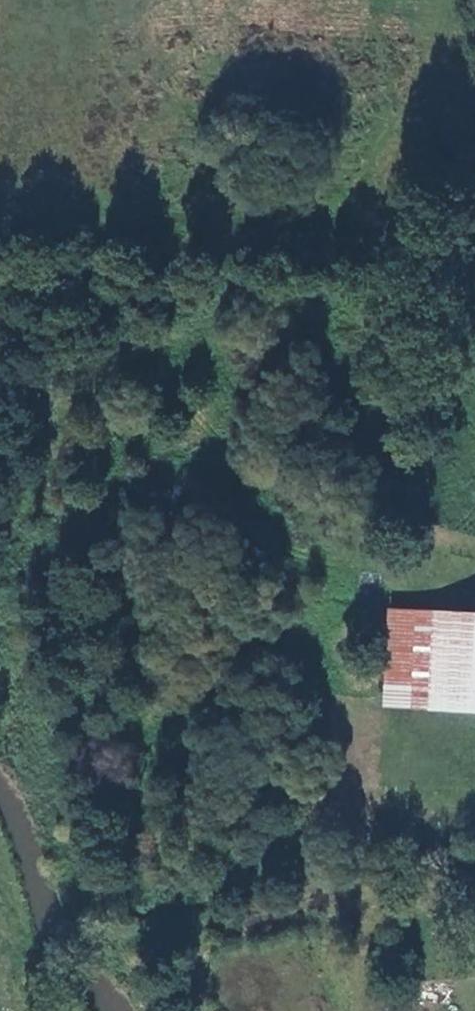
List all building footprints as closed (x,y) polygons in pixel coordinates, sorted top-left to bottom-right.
[(434,714),(436,618),(386,616),(383,711),(434,714)] [(474,718),(474,620),(436,618),(434,714),(474,718)]
